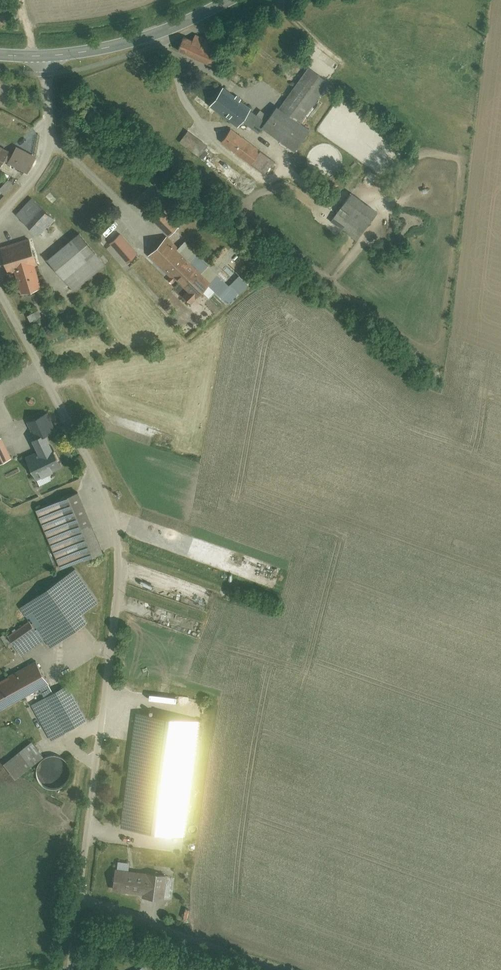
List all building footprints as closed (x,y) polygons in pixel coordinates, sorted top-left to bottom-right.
[(214,47),(188,38),(183,54),(209,62),(214,47)] [(325,83),(301,66),(262,121),(215,87),(205,102),(236,125),(239,122),(253,132),(259,124),(292,147),(308,125),(300,119),(325,83)] [(185,127),(178,135),(196,151),(204,143),(185,127)] [(269,161),(227,127),(218,139),(260,172),(269,161)] [(0,149),(0,162),(2,159),(25,171),(33,156),(10,143),(5,152),(0,149)] [(0,191),(0,192),(7,198),(16,187),(9,181),(0,191)] [(372,208),(347,189),(331,210),(356,229),(372,208)] [(50,218),(33,200),(19,213),(36,231),(50,218)] [(164,207),(153,219),(171,236),(182,225),(164,207)] [(47,255),(70,282),(100,257),(77,230),(47,255)] [(122,259),(135,250),(123,232),(110,241),(122,259)] [(181,252),(164,236),(147,254),(194,297),(210,279),(206,275),(214,265),(188,243),(181,252)] [(25,239),(0,246),(0,261),(4,274),(12,272),(18,290),(39,284),(25,239)] [(221,275),(214,285),(225,293),(232,284),(221,275)] [(19,371),(30,365),(23,353),(13,359),(19,371)] [(15,426),(22,422),(35,449),(20,456),(32,478),(60,464),(49,443),(45,445),(39,434),(49,429),(31,393),(7,405),(5,406),(15,426)] [(76,491),(41,506),(67,563),(101,548),(76,491)] [(97,602),(72,567),(17,607),(25,618),(5,632),(14,643),(33,629),(48,649),(86,623),(80,614),(97,602)] [(0,682),(0,707),(37,688),(41,697),(31,703),(49,738),(83,720),(64,683),(53,689),(38,662),(0,682)] [(138,714),(123,827),(185,835),(200,723),(138,714)] [(31,741),(7,761),(19,775),(42,754),(31,741)] [(69,775),(70,771),(70,767),(70,763),(68,760),(66,757),(63,754),(59,752),(56,752),(52,752),(48,752),(44,754),(41,757),(39,760),(38,763),(37,767),(37,771),(38,775),(40,778),(43,781),(46,783),(50,784),(54,785),(57,784),(61,783),(64,781),(67,778),(69,775)] [(119,865),(115,890),(165,897),(169,872),(119,865)]
